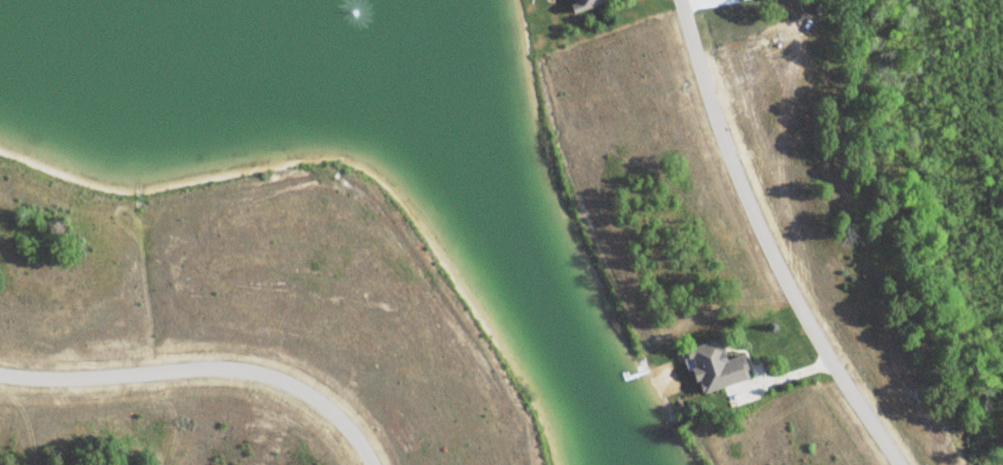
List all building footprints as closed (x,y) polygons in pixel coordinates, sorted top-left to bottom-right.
[(587,9),(618,1),(618,0),(584,0),(587,9)] [(754,380),(747,354),(732,358),(727,338),(691,347),(702,392),(754,380)]
